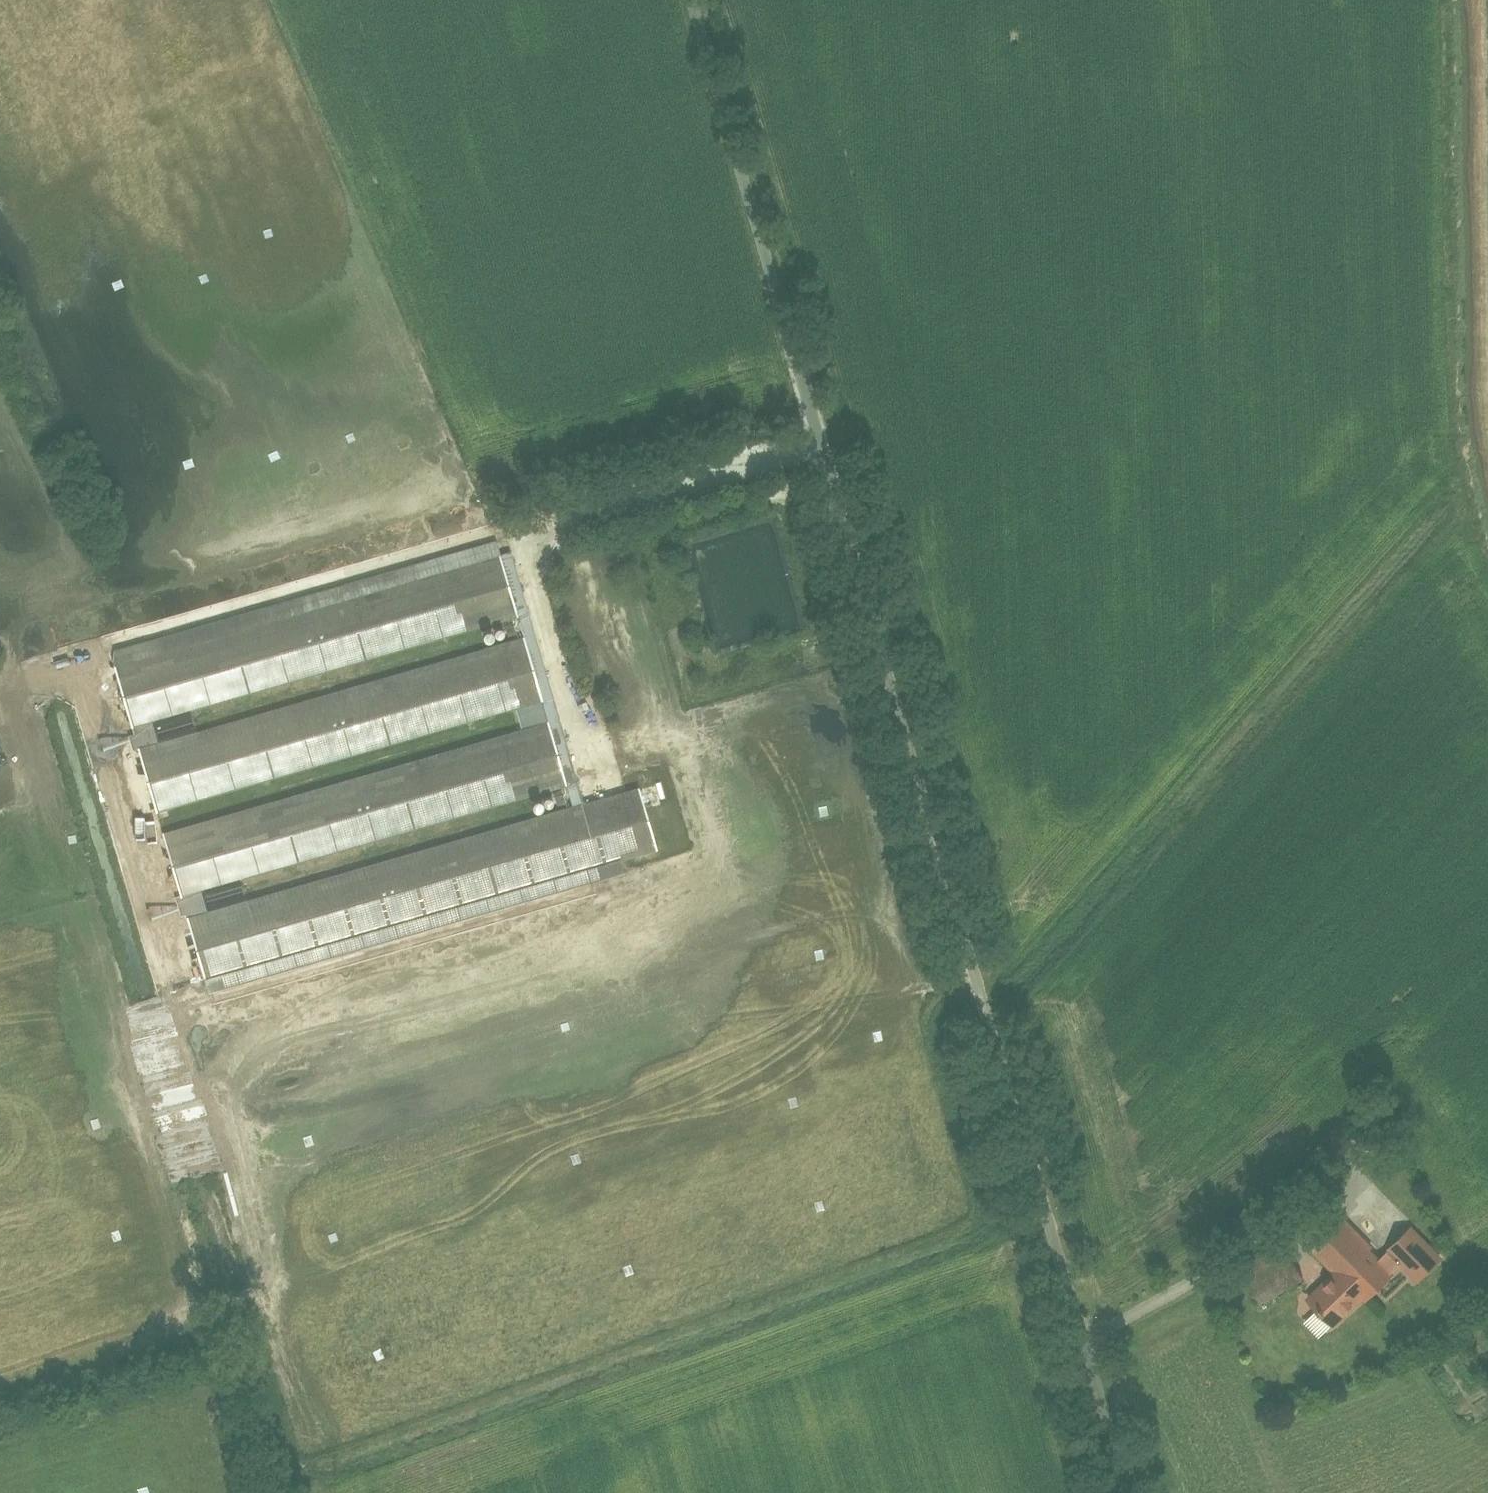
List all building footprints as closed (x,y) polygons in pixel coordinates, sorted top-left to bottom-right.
[(117,660),(136,725),(520,615),(498,540),(118,649),(117,660)] [(526,634),(141,744),(159,806),(544,697),(526,634)] [(549,715),(164,824),(183,892),(568,783),(549,715)] [(642,783),(191,913),(213,989),(628,870),(625,858),(661,847),(642,783)] [(1380,1257),(1344,1219),(1312,1249),(1334,1273),(1306,1299),(1332,1326),(1359,1300),(1363,1304),(1396,1274),(1391,1268),(1402,1258),(1392,1246),(1380,1257)] [(1257,1291),(1299,1266),(1288,1248),(1246,1273),(1257,1291)]
